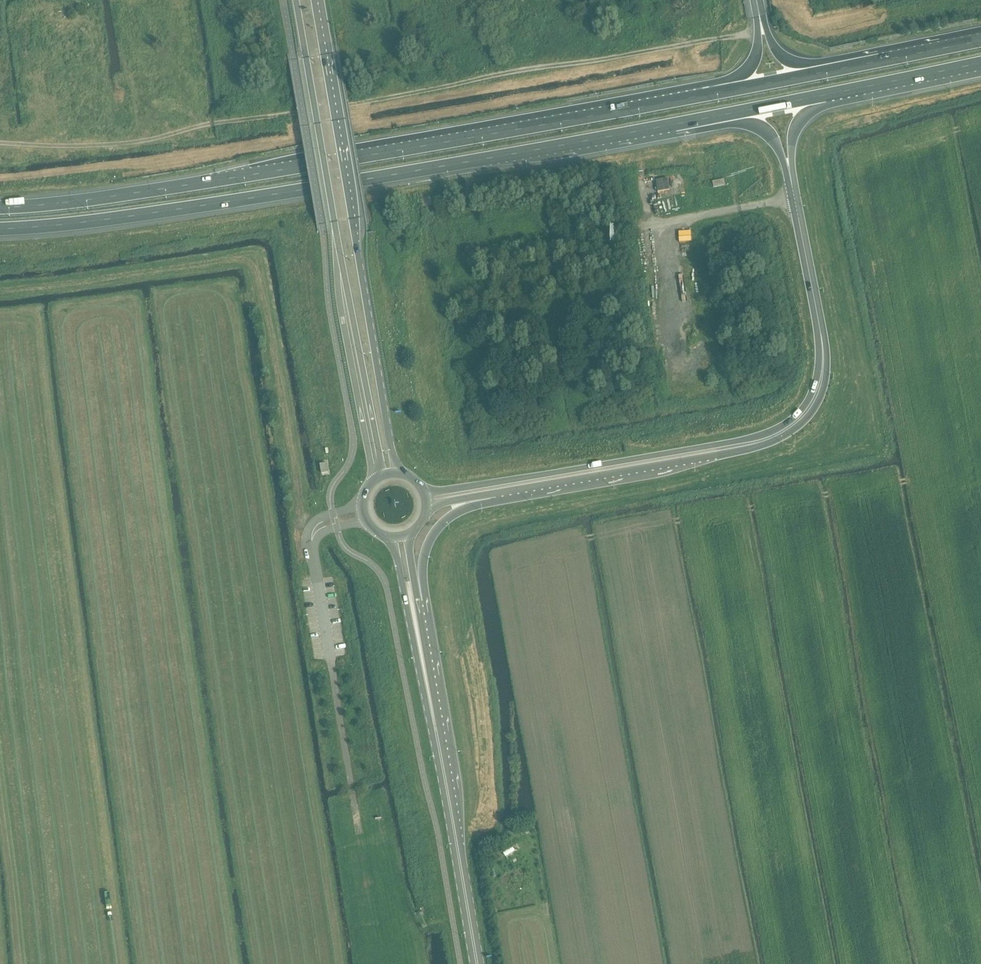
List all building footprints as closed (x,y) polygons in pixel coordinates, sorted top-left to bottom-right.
[(712,182),(713,188),(725,185),(724,179),(712,182)] [(321,474),(322,474),(328,473),(327,463),(320,465),(321,474)]
